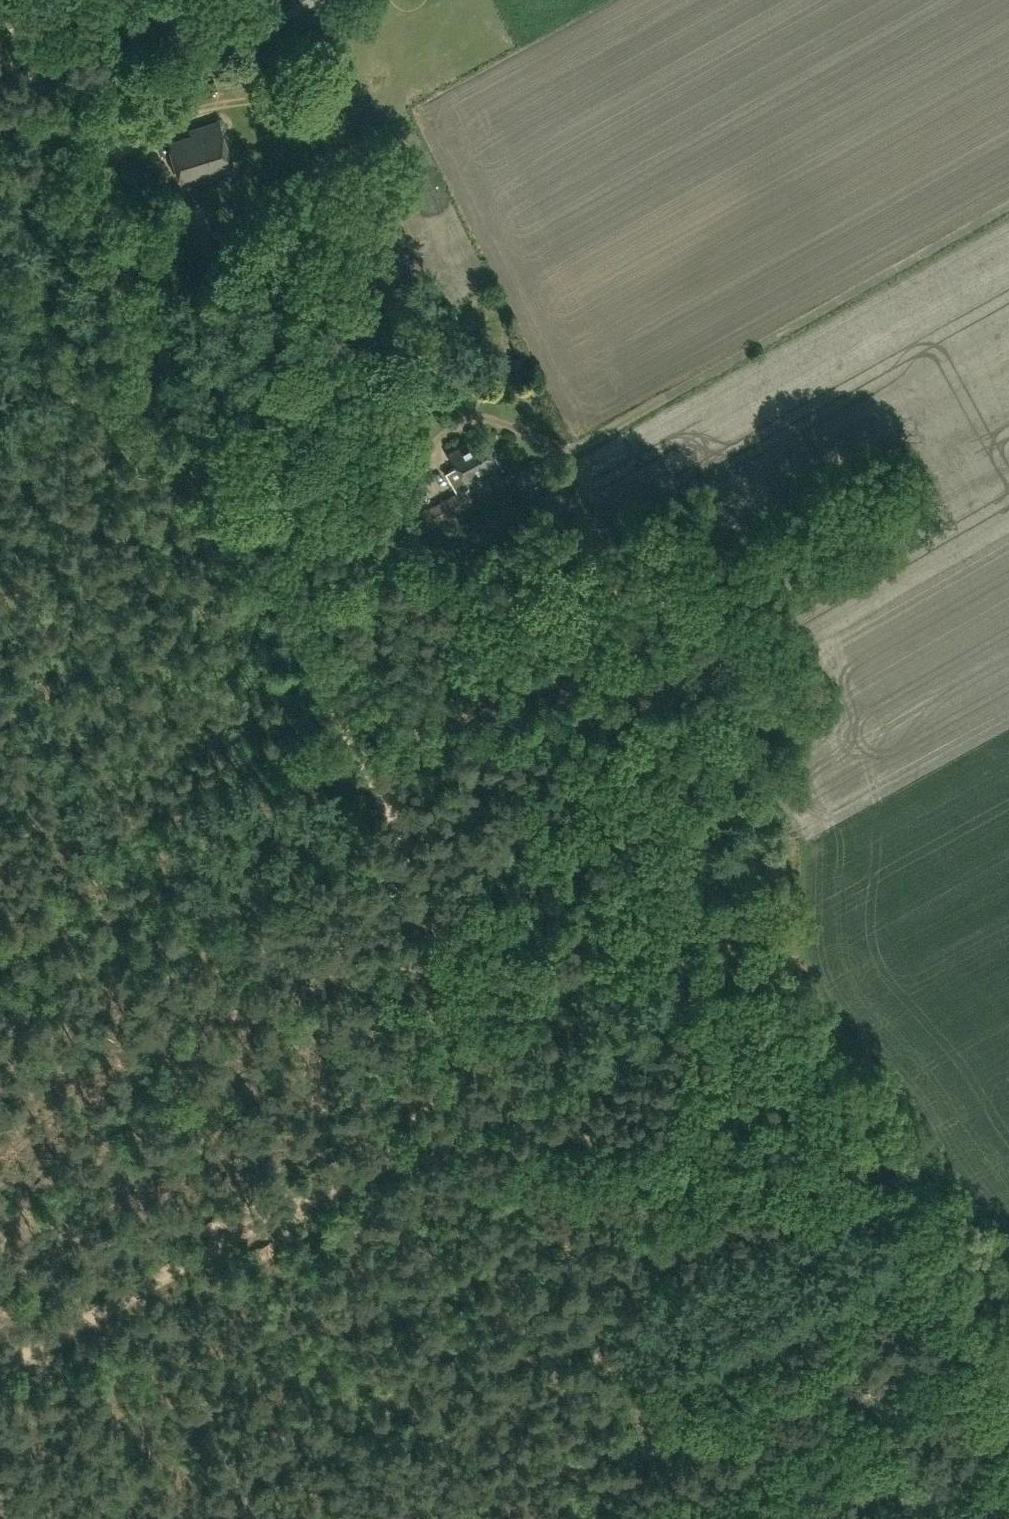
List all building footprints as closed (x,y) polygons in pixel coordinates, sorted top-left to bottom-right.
[(275,2),(272,4),(282,21),(317,0),(274,0),(275,2)] [(191,102),(211,95),(206,81),(186,87),(191,102)] [(193,184),(234,170),(218,120),(189,130),(191,135),(168,142),(182,182),(192,179),(193,184)] [(187,240),(211,233),(202,201),(177,209),(187,240)] [(424,532),(473,503),(465,490),(470,487),(467,482),(500,462),(483,434),(449,454),(457,466),(446,472),(456,490),(451,493),(452,495),(415,517),(424,532)]
